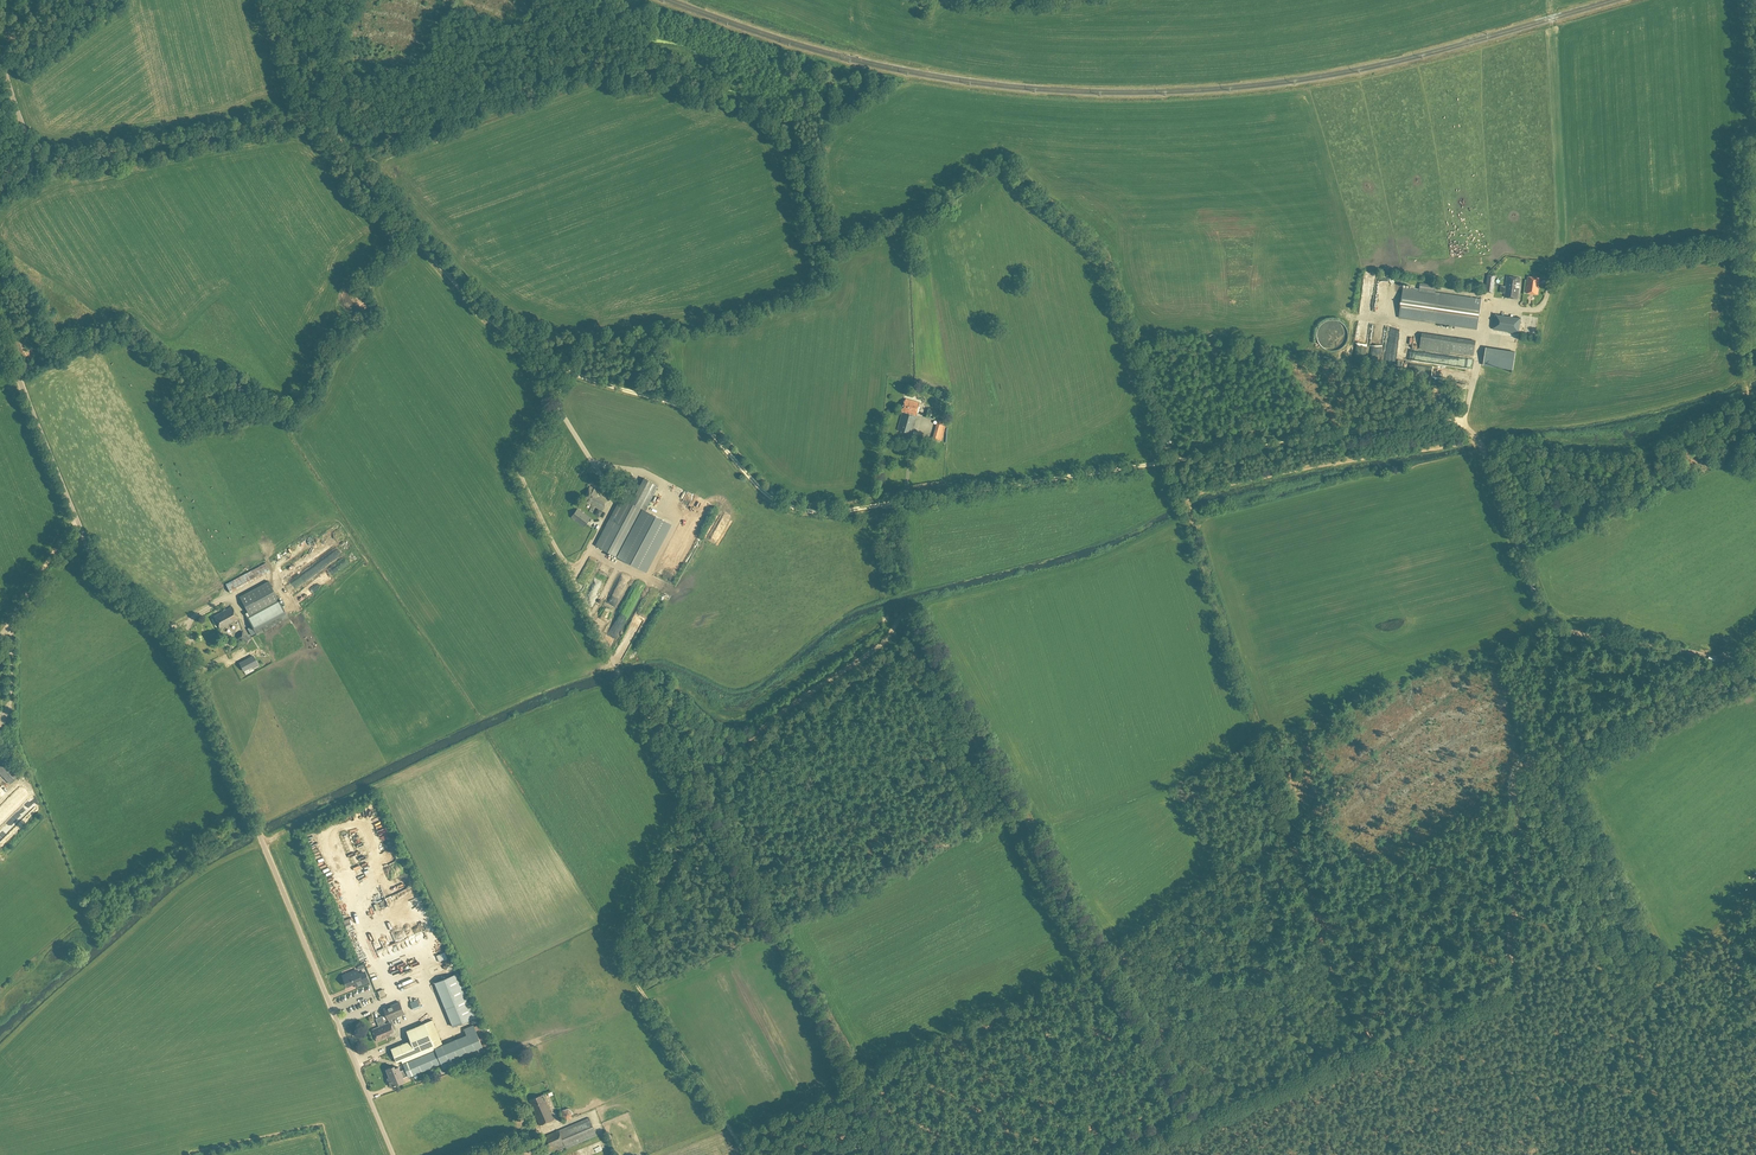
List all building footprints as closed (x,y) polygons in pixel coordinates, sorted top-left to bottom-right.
[(1493,292),(1495,275),(1488,274),(1486,291),(1493,292)] [(1521,276),(1507,274),(1504,297),(1518,299),(1521,276)] [(1540,277),(1528,276),(1526,292),(1538,294),(1540,277)] [(1436,285),(1420,283),(1419,289),(1404,287),(1399,317),(1477,329),(1482,299),(1435,292),(1436,285)] [(1494,329),(1518,333),(1521,317),(1496,314),(1494,329)] [(1397,328),(1387,327),(1385,352),(1394,353),(1397,328)] [(1422,333),(1420,348),(1450,353),(1450,351),(1473,355),(1475,341),(1422,333)] [(949,393),(941,391),(939,398),(947,400),(949,393)] [(903,412),(898,429),(911,433),(920,403),(905,398),(901,412),(903,412)] [(644,478),(631,502),(621,497),(596,545),(620,558),(646,572),(671,524),(645,511),(658,485),(644,478)] [(590,486),(583,499),(604,510),(610,497),(590,486)] [(578,509),(572,517),(584,526),(590,518),(578,509)] [(288,549),(290,556),(296,554),(294,547),(288,549)] [(264,562),(257,566),(261,574),(268,570),(264,562)] [(224,581),(228,590),(259,577),(255,568),(224,581)] [(595,587),(600,579),(596,577),(592,585),(595,587)] [(278,600),(268,581),(240,596),(248,611),(250,615),(278,600)] [(585,597),(591,599),(593,591),(588,589),(585,597)] [(250,615),(248,611),(245,613),(257,634),(288,618),(281,604),(278,600),(250,615)] [(220,628),(238,618),(232,606),(214,616),(220,628)] [(251,637),(243,631),(237,639),(245,645),(251,637)] [(270,650),(266,644),(261,647),(264,652),(253,657),(257,664),(267,658),(264,653),(270,650)] [(0,757),(0,773),(11,784),(19,776),(0,757)] [(30,812),(33,805),(27,803),(24,809),(30,812)] [(14,814),(0,824),(6,832),(19,821),(14,814)] [(365,845),(358,847),(361,857),(368,855),(365,845)] [(356,888),(355,891),(336,887),(334,897),(354,901),(357,888),(356,888)] [(403,949),(409,945),(405,939),(399,943),(403,949)] [(378,957),(400,948),(397,941),(375,950),(378,957)] [(357,970),(345,975),(349,985),(356,981),(358,986),(368,981),(365,972),(359,975),(357,970)] [(369,975),(371,981),(378,978),(376,972),(369,975)] [(458,973),(435,982),(453,1026),(476,1017),(458,973)] [(409,974),(401,976),(403,984),(409,982),(407,977),(410,976),(409,974)] [(385,995),(381,984),(375,986),(378,998),(385,995)] [(418,999),(410,1002),(413,1010),(421,1007),(418,999)] [(396,1027),(394,1023),(392,1019),(405,1013),(400,1002),(384,1008),(389,1020),(390,1022),(373,1029),(378,1041),(396,1034),(394,1030),(396,1027)] [(402,1072),(390,1077),(388,1078),(391,1086),(405,1081),(404,1077),(408,1075),(408,1077),(442,1063),(444,1068),(485,1052),(491,1049),(481,1023),(474,1026),(474,1025),(464,1029),(467,1034),(443,1044),(433,1020),(407,1030),(411,1040),(391,1048),(397,1062),(402,1060),(405,1069),(401,1071),(402,1072)] [(402,1072),(401,1071),(399,1066),(395,1068),(394,1066),(386,1069),(390,1077),(402,1072)] [(543,1094),(529,1100),(540,1125),(553,1119),(545,1100),(546,1100),(543,1094)] [(566,1120),(572,1119),(574,1112),(570,1108),(563,1109),(561,1116),(566,1120)] [(549,1148),(539,1152),(534,1142),(530,1143),(535,1154),(550,1154),(552,1154),(551,1152),(596,1134),(589,1118),(560,1131),(560,1130),(545,1136),(549,1148)]
